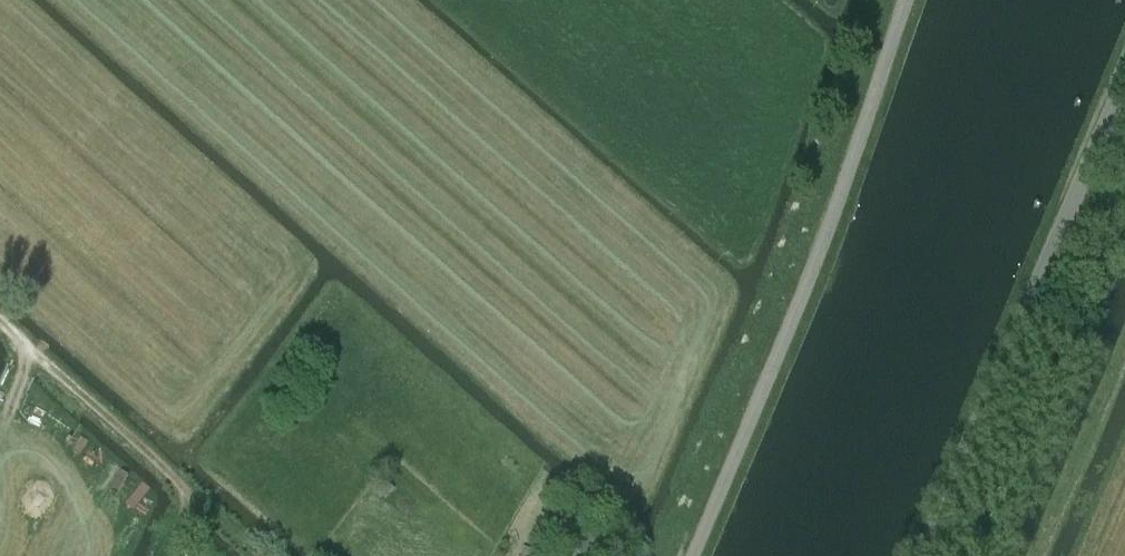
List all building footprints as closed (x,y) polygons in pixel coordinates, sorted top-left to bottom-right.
[(113,483),(110,495),(120,498),(127,469),(110,465),(106,481),(113,483)] [(385,482),(377,491),(385,499),(394,490),(385,482)]
